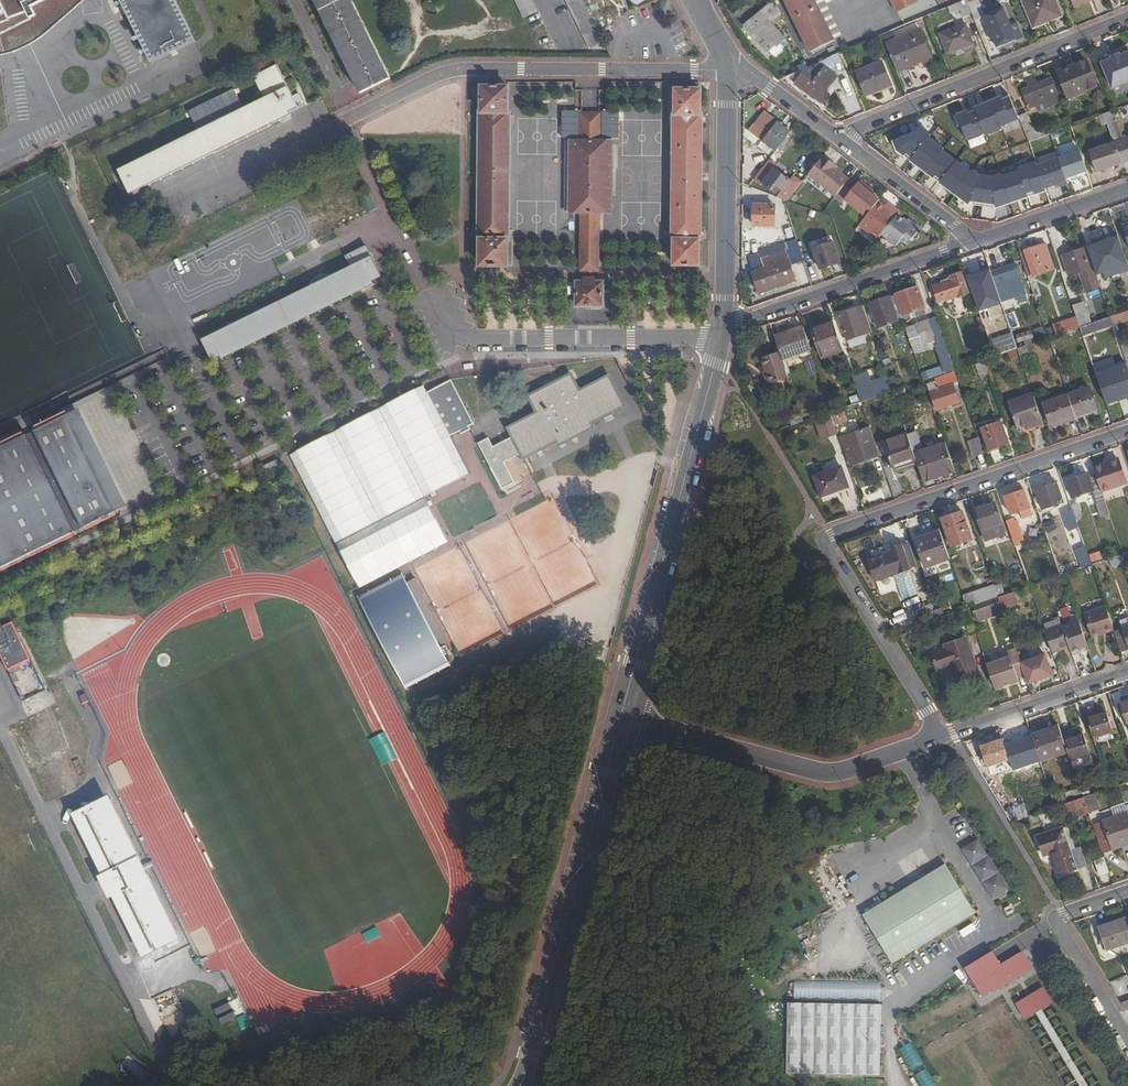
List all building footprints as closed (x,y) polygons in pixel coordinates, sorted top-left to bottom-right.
[(7,55),(12,54),(19,52),(28,48),(34,44),(38,42),(44,37),(86,0),(0,0),(0,57),(7,55)] [(197,41),(176,0),(120,0),(152,62),(197,41)] [(390,78),(352,0),(315,0),(361,93),(390,78)] [(541,20),(531,0),(515,0),(528,26),(531,25),(541,20)] [(604,43),(603,40),(597,29),(592,19),(583,0),(565,0),(590,50),(604,43)] [(592,19),(602,14),(595,0),(583,0),(592,19)] [(780,12),(775,0),(774,0),(745,24),(768,51),(776,44),(778,46),(784,39),(768,22),(780,12)] [(812,53),(836,42),(816,0),(787,0),(812,53)] [(836,42),(845,38),(826,0),(816,0),(836,42)] [(897,12),(916,3),(915,0),(891,0),(897,12)] [(970,13),(973,22),(983,18),(976,0),(966,0),(964,1),(970,13)] [(1022,2),(1034,30),(1060,18),(1053,0),(1027,0),(1022,2)] [(1072,4),(1074,8),(1092,1),(1092,0),(1083,0),(1072,4)] [(964,1),(956,4),(961,17),(970,13),(964,1)] [(1012,34),(1002,11),(983,18),(997,49),(1021,38),(1019,31),(1012,34)] [(947,54),(968,45),(965,39),(969,37),(964,24),(939,35),(947,54)] [(919,31),(885,45),(897,74),(930,61),(919,31)] [(1127,81),(1127,53),(1120,56),(1119,53),(1111,56),(1112,59),(1102,63),(1111,87),(1127,81)] [(1058,71),(1068,97),(1096,87),(1085,61),(1058,71)] [(810,67),(808,68),(786,77),(816,98),(822,89),(827,92),(838,77),(819,63),(810,67)] [(255,75),(258,83),(263,92),(266,98),(118,171),(130,194),(291,116),(288,111),(297,107),(277,64),(255,75)] [(865,96),(874,92),(890,85),(880,64),(856,73),(865,96)] [(1057,92),(1051,77),(1043,80),(1044,83),(1049,95),(1057,92)] [(1051,105),(1061,102),(1057,92),(1049,95),(1044,83),(1037,85),(1036,81),(1028,84),(1030,89),(1023,91),(1027,100),(1024,101),(1027,108),(1030,107),(1031,109),(1050,101),(1051,105)] [(263,92),(258,83),(250,86),(255,96),(263,92)] [(480,240),(480,266),(508,266),(509,239),(511,239),(512,113),(509,113),(510,87),(481,87),(481,112),(479,112),(478,240),(480,240)] [(698,265),(698,240),(700,240),(703,113),(700,113),(701,89),(677,89),(677,113),(674,113),(672,239),(674,239),(674,265),(698,265)] [(1017,115),(1009,95),(1001,98),(1001,97),(981,105),(981,106),(957,115),(967,140),(984,133),(985,136),(1003,129),(1001,126),(1019,119),(1017,115)] [(1127,160),(1127,152),(1113,110),(1097,116),(1100,124),(1106,122),(1115,146),(1102,151),(1101,148),(1087,153),(1094,171),(1127,160)] [(776,152),(792,131),(765,112),(755,126),(767,135),(762,142),(776,152)] [(1028,142),(1034,140),(1045,136),(1041,126),(1033,129),(1026,112),(1017,115),(1019,119),(1028,142)] [(582,141),(600,141),(600,114),(582,114),(582,141)] [(569,215),(581,215),(589,215),(610,216),(612,141),(600,141),(582,141),(570,141),(569,215)] [(1079,151),(1058,158),(1065,178),(1086,171),(1079,151)] [(832,162),(823,156),(804,181),(831,202),(840,191),(849,179),(834,167),(830,164),(832,162)] [(1058,158),(1037,166),(1045,188),(1066,181),(1065,178),(1058,158)] [(755,178),(788,202),(799,187),(767,163),(755,178)] [(866,215),(880,198),(858,182),(857,185),(849,179),(840,191),(847,197),(845,199),(866,215)] [(866,215),(861,222),(880,237),(883,233),(898,215),(900,212),(894,207),(892,209),(888,205),(880,198),(866,215)] [(754,206),(754,226),(774,226),(775,206),(754,206)] [(581,215),(580,242),(597,243),(598,216),(589,215),(581,215)] [(898,215),(883,233),(898,244),(902,239),(905,242),(908,238),(911,240),(920,229),(913,223),(912,225),(907,221),(898,215)] [(799,250),(796,240),(789,242),(793,252),(799,250)] [(580,242),(579,272),(589,272),(597,272),(597,243),(580,242)] [(839,262),(832,243),(813,250),(819,269),(839,262)] [(1127,264),(1121,244),(1108,249),(1108,250),(1097,254),(1103,272),(1127,264)] [(1026,257),(1021,259),(1027,277),(1053,268),(1044,245),(1024,252),(1026,257)] [(1100,286),(1087,248),(1062,256),(1068,275),(1080,271),(1087,291),(1100,286)] [(752,273),(759,293),(795,281),(784,249),(761,257),(765,268),(752,273)] [(368,282),(353,252),(330,264),(336,275),(201,340),(211,359),(220,355),(222,360),(361,292),(358,287),(368,282)] [(754,266),(762,264),(760,254),(752,256),(754,266)] [(1015,266),(991,274),(1001,302),(1014,298),(1012,292),(1022,288),(1015,266)] [(938,304),(972,292),(965,272),(949,277),(951,283),(948,284),(947,281),(945,280),(940,282),(939,285),(932,287),(938,304)] [(982,274),(973,277),(976,286),(984,283),(982,274)] [(578,305),(603,305),(602,282),(592,282),(591,279),(585,279),(585,282),(578,282),(578,305)] [(1012,292),(1014,298),(1017,297),(1022,289),(1022,288),(1012,292)] [(894,296),(902,320),(905,319),(903,315),(913,312),(914,316),(924,313),(916,289),(894,296)] [(877,329),(902,320),(894,296),(869,305),(877,329)] [(1080,327),(1092,323),(1085,302),(1080,303),(1079,300),(1071,303),(1076,318),(1080,327)] [(977,307),(983,326),(992,323),(989,315),(996,312),(993,302),(977,307)] [(871,333),(862,307),(838,316),(847,341),(871,333)] [(946,374),(954,371),(936,318),(905,328),(919,370),(942,363),(946,374)] [(1061,334),(1080,327),(1076,318),(1058,324),(1061,334)] [(841,346),(833,324),(811,332),(818,354),(841,346)] [(802,329),(774,339),(779,354),(781,360),(809,350),(802,329)] [(1032,337),(1030,332),(1016,336),(1018,341),(1032,337)] [(1035,352),(1032,344),(1017,349),(1019,356),(1028,353),(1028,354),(1035,352)] [(781,360),(779,354),(761,360),(765,371),(770,384),(788,378),(781,360)] [(809,375),(819,373),(816,360),(807,362),(809,375)] [(986,374),(982,363),(970,367),(974,378),(986,374)] [(1127,365),(1096,376),(1106,406),(1127,398),(1127,369),(1127,365)] [(770,384),(765,371),(761,372),(766,385),(770,384)] [(868,373),(852,378),(854,385),(870,379),(868,373)] [(959,382),(955,373),(934,380),(935,383),(928,385),(937,412),(959,404),(953,384),(959,382)] [(511,437),(519,455),(522,460),(556,443),(558,446),(593,429),(590,424),(624,407),(608,376),(579,392),(571,375),(528,397),(535,414),(507,428),(511,437)] [(453,379),(429,390),(451,434),(461,429),(462,431),(472,427),(470,424),(475,422),(453,379)] [(860,403),(892,392),(889,385),(874,391),(870,379),(854,385),(860,403)] [(451,434),(429,390),(425,383),(292,451),(361,586),(450,540),(426,495),(471,472),(451,434)] [(1068,396),(1075,417),(1096,410),(1089,389),(1068,396)] [(1028,430),(1043,425),(1033,395),(1008,403),(1018,430),(1023,428),(1028,430)] [(1050,426),(1075,417),(1068,396),(1042,405),(1050,426)] [(854,420),(850,407),(833,412),(837,426),(854,420)] [(75,531),(72,526),(84,520),(87,526),(118,511),(66,410),(35,425),(38,431),(26,436),(23,431),(0,442),(0,568),(75,531)] [(788,418),(791,427),(803,423),(800,414),(788,418)] [(822,440),(836,435),(829,414),(815,419),(822,440)] [(1008,443),(1001,423),(981,429),(988,450),(1008,443)] [(849,465),(878,455),(868,426),(840,436),(849,465)] [(487,439),(477,444),(500,490),(514,483),(504,462),(519,455),(511,437),(492,447),(487,439)] [(913,455),(907,437),(883,445),(893,472),(916,464),(913,455)] [(974,457),(983,453),(978,440),(969,443),(974,457)] [(916,464),(923,484),(955,473),(945,444),(913,455),(916,464)] [(1110,465),(1093,470),(1095,475),(1101,491),(1105,489),(1112,487),(1110,480),(1109,478),(1113,476),(1114,479),(1124,475),(1118,459),(1109,462),(1110,465)] [(1109,462),(1092,467),(1093,470),(1110,465),(1109,462)] [(821,498),(847,489),(840,468),(814,477),(821,498)] [(1092,491),(1096,503),(1104,501),(1101,491),(1095,475),(1088,477),(1093,491),(1092,491)] [(1126,482),(1124,475),(1114,479),(1110,480),(1112,487),(1126,482)] [(1076,497),(1092,491),(1093,491),(1088,477),(1077,481),(1076,477),(1066,481),(1073,501),(1077,500),(1076,497)] [(1062,502),(1055,482),(1035,489),(1038,496),(1035,498),(1036,502),(1039,501),(1042,508),(1062,502)] [(1005,497),(1011,514),(1019,511),(1022,517),(1032,514),(1024,491),(1005,497)] [(1101,517),(1109,514),(1104,501),(1096,503),(1101,517)] [(995,503),(975,509),(982,529),(1001,522),(995,503)] [(1077,503),(1071,506),(1075,518),(1081,516),(1077,503)] [(1075,518),(1071,506),(1064,508),(1069,522),(1076,520),(1075,518)] [(971,538),(962,512),(942,519),(951,545),(971,538)] [(1006,520),(1015,546),(1021,544),(1020,540),(1024,539),(1017,519),(1014,520),(1013,518),(1006,520)] [(924,566),(949,558),(940,531),(915,540),(924,566)] [(910,569),(917,566),(908,541),(902,543),(910,569)] [(919,593),(910,569),(902,543),(889,547),(891,551),(868,559),(875,580),(893,574),(902,599),(919,593)] [(1084,567),(1091,565),(1085,548),(1079,551),(1084,567)] [(1090,556),(1093,563),(1104,559),(1101,551),(1090,556)] [(366,593),(406,687),(453,667),(412,573),(366,593)] [(962,597),(966,608),(988,600),(984,589),(962,597)] [(1013,591),(998,597),(1001,608),(1017,603),(1013,591)] [(999,604),(990,606),(983,609),(975,612),(977,620),(1002,612),(999,604)] [(1099,636),(1114,631),(1106,607),(1084,614),(1092,635),(1098,633),(1099,636)] [(1115,632),(1122,651),(1127,649),(1127,618),(1120,621),(1123,629),(1115,632)] [(1045,630),(1048,639),(1052,653),(1070,647),(1071,652),(1087,647),(1088,647),(1080,621),(1079,622),(1063,627),(1062,624),(1045,630)] [(23,701),(46,690),(13,622),(3,627),(1,623),(0,623),(0,654),(23,701)] [(977,674),(965,638),(944,645),(945,650),(931,654),(937,670),(951,666),(956,681),(977,674)] [(1010,657),(1017,679),(1025,677),(1020,663),(1016,650),(1008,652),(1010,657)] [(993,651),(985,653),(988,663),(996,661),(993,651)] [(1045,655),(1027,661),(1020,663),(1025,677),(1028,684),(1034,682),(1052,676),(1045,655)] [(986,666),(994,690),(1018,682),(1017,679),(1010,657),(986,666)] [(1106,713),(1087,719),(1093,738),(1112,731),(1106,713)] [(1058,725),(1031,734),(1041,763),(1068,753),(1064,742),(1058,725)] [(1023,803),(1028,817),(1029,817),(1037,814),(1056,807),(1052,797),(1041,763),(1031,734),(1019,738),(1034,783),(1031,784),(1036,799),(1031,800),(1029,796),(1023,798),(1025,803),(1023,803)] [(1084,735),(1064,742),(1068,753),(1070,760),(1090,754),(1084,735)] [(1009,760),(1002,740),(981,747),(988,767),(1009,760)] [(1053,772),(1050,764),(1044,766),(1047,774),(1053,772)] [(1096,810),(1091,795),(1083,798),(1088,813),(1096,810)] [(1088,813),(1083,798),(1068,803),(1061,806),(1059,806),(1062,815),(1075,811),(1078,810),(1080,817),(1083,816),(1089,814),(1088,813)] [(1061,806),(1068,803),(1067,798),(1059,800),(1061,806)] [(1006,809),(1011,823),(1028,817),(1023,803),(1006,809)] [(167,940),(102,804),(74,817),(103,878),(100,880),(107,895),(111,893),(139,954),(167,940)] [(1084,819),(1083,816),(1080,817),(1078,810),(1075,811),(1077,818),(1078,821),(1084,819)] [(1037,814),(1029,817),(1032,826),(1040,823),(1037,814)] [(1122,847),(1121,842),(1127,840),(1127,814),(1103,822),(1113,850),(1122,847)] [(1060,874),(1078,868),(1064,828),(1038,837),(1045,855),(1052,852),(1060,874)] [(979,841),(963,850),(993,897),(1008,888),(979,841)] [(1102,875),(1109,873),(1105,860),(1097,862),(1102,875)] [(945,864),(863,915),(893,964),(976,913),(945,864)] [(1098,928),(1106,951),(1127,944),(1127,919),(1098,928)] [(993,953),(966,969),(983,996),(996,988),(998,991),(1033,970),(1023,953),(1001,966),(993,953)] [(1043,987),(1015,1003),(1025,1019),(1053,1002),(1043,987)] [(883,1009),(791,1008),(790,1077),(883,1078),(883,1009)]
